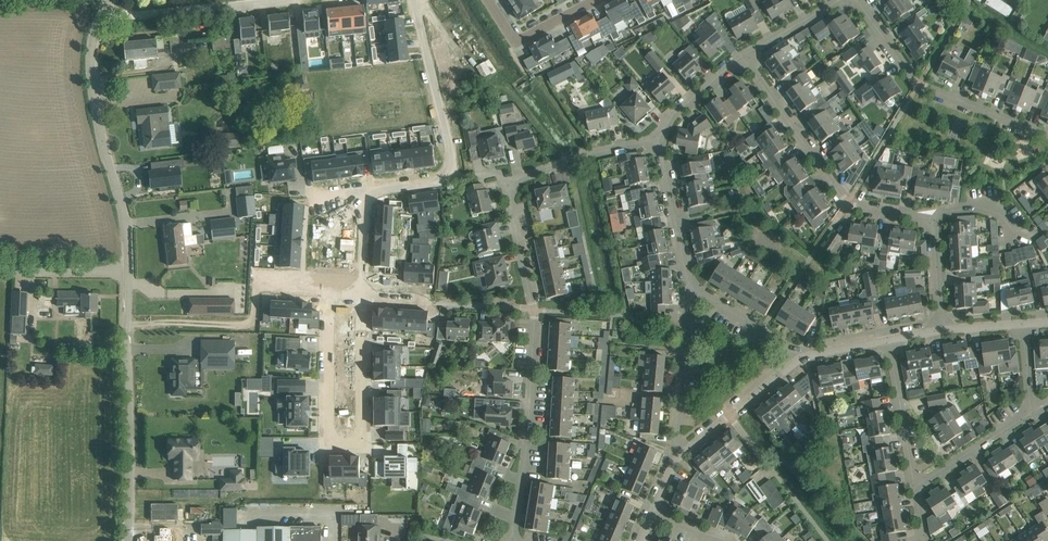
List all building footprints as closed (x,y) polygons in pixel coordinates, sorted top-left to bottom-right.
[(367,12),(378,11),(376,0),(365,0),(367,12)] [(378,11),(378,5),(387,4),(387,7),(388,7),(387,0),(376,0),(378,11)] [(513,9),(527,0),(507,0),(513,9)] [(539,0),(527,0),(513,9),(520,20),(542,6),(539,0)] [(630,5),(627,0),(620,0),(615,2),(624,20),(634,15),(637,20),(644,16),(636,2),(630,5)] [(639,0),(647,15),(654,11),(652,6),(661,1),(661,0),(639,0)] [(759,10),(753,0),(745,0),(753,14),(759,10)] [(764,4),(772,19),(793,7),(789,0),(770,0),(764,4)] [(884,11),(892,23),(900,18),(904,23),(912,17),(908,12),(913,8),(909,2),(907,0),(888,0),(890,3),(886,6),(888,9),(884,11)] [(1014,8),(1001,0),(987,0),(985,3),(1008,17),(1014,8)] [(624,20),(615,2),(604,8),(609,16),(603,19),(610,34),(617,30),(614,25),(624,20)] [(687,11),(684,6),(677,9),(680,14),(687,11)] [(363,7),(350,8),(353,35),(366,33),(363,7)] [(350,8),(338,9),(341,36),(353,35),(350,8)] [(908,29),(900,35),(913,52),(911,53),(916,61),(925,54),(921,48),(928,43),(919,31),(925,27),(919,19),(928,13),(925,8),(916,14),(912,17),(904,23),(908,29)] [(338,9),(325,11),(328,37),(341,36),(338,9)] [(303,29),(297,29),(300,58),(308,57),(306,39),(320,38),(317,12),(316,12),(315,10),(310,11),(310,12),(302,13),(303,29)] [(729,21),(728,22),(737,39),(758,27),(748,10),(735,18),(732,12),(731,12),(726,15),(725,17),(729,21)] [(279,16),(267,17),(269,37),(281,36),(280,31),(289,30),(288,15),(285,15),(285,13),(279,14),(279,16)] [(610,34),(603,19),(597,23),(593,14),(582,20),(591,38),(601,32),(603,38),(610,34)] [(702,39),(697,43),(703,50),(710,58),(715,53),(713,50),(724,41),(723,40),(717,33),(714,29),(722,23),(716,14),(708,21),(700,28),(706,35),(702,39)] [(967,14),(963,22),(971,26),(975,19),(967,14)] [(644,16),(637,20),(640,24),(645,21),(646,20),(644,16)] [(811,29),(820,41),(833,32),(843,46),(860,34),(850,20),(848,21),(844,16),(833,24),(828,17),(811,29)] [(240,40),(233,41),(235,54),(242,54),(241,46),(256,45),(253,19),(252,19),(252,17),(246,18),(246,19),(238,20),(240,40)] [(403,19),(384,21),(385,32),(404,30),(403,19)] [(591,38),(582,20),(571,26),(576,34),(569,37),(574,46),(577,51),(583,48),(581,43),(591,38)] [(677,20),(671,23),(678,31),(683,28),(677,20)] [(646,25),(638,30),(647,44),(657,38),(651,29),(649,31),(646,25)] [(404,30),(385,32),(386,43),(405,41),(404,30)] [(617,30),(610,34),(614,41),(621,37),(617,30)] [(1000,34),(995,31),(990,38),(996,41),(1000,34)] [(572,48),(567,38),(556,44),(552,36),(541,41),(551,59),(572,48)] [(229,38),(211,40),(213,51),(230,49),(229,38)] [(148,59),(164,57),(162,39),(146,41),(148,59)] [(773,48),(764,54),(768,61),(766,63),(773,73),(793,59),(799,54),(800,54),(794,46),(792,48),(787,40),(773,48)] [(148,59),(146,41),(123,43),(125,62),(136,60),(136,69),(148,68),(148,59)] [(387,52),(384,53),(406,51),(405,41),(386,43),(387,52)] [(551,59),(541,41),(531,47),(535,55),(524,61),(528,68),(529,70),(551,59)] [(1023,45),(1007,41),(1004,49),(1021,53),(1023,45)] [(865,66),(870,73),(881,65),(869,47),(864,51),(859,44),(842,55),(847,62),(852,59),(860,70),(865,66)] [(586,56),(594,65),(610,52),(605,45),(592,51),(586,56)] [(614,52),(619,58),(628,51),(623,45),(614,52)] [(681,59),(674,65),(687,80),(701,68),(694,61),(700,56),(690,45),(678,56),(681,59)] [(949,55),(944,52),(939,60),(944,62),(939,70),(949,76),(948,77),(956,82),(960,75),(965,78),(965,79),(975,62),(976,62),(980,54),(970,49),(964,61),(958,58),(957,60),(948,56),(949,55)] [(1027,49),(1023,59),(1035,64),(1038,55),(1027,49)] [(406,51),(384,53),(386,64),(407,62),(406,51)] [(659,72),(665,66),(653,51),(646,57),(659,72)] [(479,81),(496,69),(489,59),(472,70),(479,81)] [(793,59),(773,73),(779,81),(781,80),(782,81),(791,75),(794,79),(805,72),(808,70),(803,63),(793,60),(793,59)] [(575,61),(554,71),(559,81),(565,78),(572,75),(574,74),(575,76),(584,72),(575,61)] [(973,71),(969,81),(975,83),(972,89),(980,92),(979,96),(982,97),(994,67),(995,65),(984,61),(982,66),(976,64),(973,71)] [(994,67),(982,97),(986,99),(987,95),(995,98),(997,92),(1003,95),(1010,78),(1005,75),(1006,72),(994,67)] [(848,96),(855,91),(848,80),(849,80),(841,70),(833,76),(841,86),(848,96)] [(798,85),(787,93),(794,103),(816,87),(805,72),(794,79),(798,85)] [(179,73),(152,77),(154,90),(181,88),(179,73)] [(643,86),(644,87),(651,95),(653,93),(661,102),(671,94),(670,92),(675,88),(668,79),(663,73),(650,84),(648,82),(643,86)] [(631,93),(639,86),(632,77),(623,84),(631,93)] [(884,103),(885,103),(885,104),(886,105),(887,106),(888,106),(889,107),(890,107),(892,106),(893,106),(893,105),(894,104),(894,103),(895,102),(895,101),(895,100),(894,100),(894,99),(893,98),(893,97),(901,92),(890,77),(878,85),(874,78),(860,88),(848,97),(851,100),(854,97),(854,96),(855,95),(862,105),(868,101),(878,94),(884,103)] [(1010,78),(1003,95),(1009,97),(1007,103),(1014,106),(1013,109),(1017,111),(1026,88),(1015,83),(1017,80),(1010,78)] [(1026,88),(1017,111),(1020,112),(1021,109),(1029,112),(1031,106),(1038,108),(1044,91),(1038,89),(1040,85),(1029,80),(1026,88)] [(733,105),(737,111),(749,103),(753,109),(759,105),(750,94),(753,92),(749,86),(746,88),(742,82),(731,89),(734,95),(729,99),(733,105)] [(816,87),(794,103),(801,113),(802,112),(812,104),(816,109),(826,102),(824,99),(820,93),(816,87)] [(1038,108),(1043,111),(1041,117),(1047,120),(1047,89),(1046,88),(1044,91),(1038,108)] [(624,98),(616,105),(625,116),(627,114),(637,125),(645,118),(644,116),(651,110),(637,94),(627,102),(624,98)] [(741,116),(737,111),(733,105),(727,109),(719,98),(706,107),(718,124),(725,119),(729,125),(741,116)] [(809,122),(808,123),(815,133),(833,120),(838,116),(834,111),(829,104),(833,102),(831,99),(826,102),(816,109),(820,115),(809,122)] [(500,107),(502,115),(513,112),(512,104),(500,107)] [(599,131),(606,130),(611,128),(609,118),(617,116),(615,106),(586,113),(590,131),(599,129),(599,131)] [(166,108),(136,112),(138,126),(142,126),(145,145),(170,142),(169,133),(167,123),(166,108)] [(711,125),(710,123),(704,115),(692,123),(693,125),(691,126),(690,131),(680,129),(677,145),(687,147),(686,152),(697,154),(701,133),(711,125)] [(833,120),(815,133),(822,143),(832,136),(836,141),(843,135),(849,131),(842,122),(837,126),(833,120)] [(860,137),(867,134),(871,141),(876,138),(867,120),(854,126),(860,137)] [(537,148),(534,136),(532,136),(531,132),(519,134),(517,126),(505,128),(508,142),(516,140),(518,150),(525,149),(526,150),(537,148)] [(479,127),(465,130),(467,139),(470,149),(480,147),(482,156),(482,159),(483,159),(493,157),(494,158),(504,156),(502,146),(506,145),(502,127),(498,128),(499,133),(482,137),(480,132),(479,127)] [(750,136),(746,140),(750,147),(755,148),(759,145),(763,150),(780,137),(774,127),(767,132),(763,127),(754,133),(750,136)] [(839,147),(830,153),(837,163),(860,147),(849,131),(843,135),(836,141),(835,141),(839,147)] [(212,136),(214,151),(241,147),(239,133),(212,136)] [(763,150),(757,153),(758,154),(764,163),(762,165),(766,170),(768,169),(785,157),(783,154),(784,153),(784,150),(788,147),(780,137),(763,150)] [(433,145),(422,146),(423,149),(425,168),(436,166),(433,145)] [(422,146),(412,148),(412,150),(415,169),(425,168),(423,149),(422,146)] [(860,147),(837,163),(844,173),(848,170),(849,172),(852,171),(859,175),(869,159),(864,153),(860,147)] [(370,150),(370,153),(370,156),(373,175),(384,173),(381,154),(381,152),(380,149),(370,150)] [(402,149),(391,151),(391,153),(394,172),(404,171),(402,152),(402,149)] [(412,150),(402,152),(404,171),(415,169),(412,150)] [(359,152),(347,153),(348,159),(350,178),(363,176),(362,165),(368,165),(367,151),(366,151),(359,152)] [(391,151),(381,152),(381,154),(384,173),(394,172),(391,153),(391,151)] [(624,155),(620,156),(622,163),(625,162),(626,166),(628,173),(647,169),(645,157),(638,159),(637,153),(624,155)] [(284,154),(267,156),(268,164),(270,184),(287,182),(287,181),(294,180),(292,169),(295,169),(294,161),(285,162),(284,154)] [(682,178),(692,176),(706,173),(705,166),(711,165),(709,154),(687,158),(688,164),(680,166),(682,178)] [(335,155),(322,157),(323,162),(326,181),(338,179),(335,160),(335,155)] [(307,159),(303,159),(305,173),(311,172),(313,183),(326,181),(323,162),(322,157),(310,158),(307,159)] [(785,157),(768,169),(770,172),(769,177),(775,178),(779,184),(784,180),(802,167),(795,158),(788,162),(785,157)] [(348,159),(335,160),(338,179),(350,178),(348,159)] [(151,172),(149,172),(151,188),(159,188),(159,192),(168,191),(167,187),(173,186),(173,185),(172,185),(172,184),(171,175),(174,175),(178,174),(178,169),(179,169),(184,168),(183,160),(161,162),(162,171),(151,172)] [(873,193),(888,195),(891,171),(881,169),(883,163),(878,162),(866,181),(873,186),(873,190),(873,193)] [(913,165),(913,168),(911,179),(917,180),(914,197),(926,198),(929,178),(923,177),(924,171),(919,170),(919,166),(913,165)] [(901,172),(891,171),(888,195),(901,197),(901,195),(903,183),(910,184),(909,188),(911,179),(913,168),(902,166),(901,172)] [(802,167),(784,180),(788,185),(784,188),(784,195),(788,200),(789,199),(806,187),(802,182),(809,177),(802,167)] [(626,185),(614,187),(616,195),(626,193),(645,189),(643,182),(650,181),(647,169),(628,173),(629,180),(625,181),(626,185)] [(1034,190),(1039,187),(1045,194),(1047,191),(1047,176),(1044,171),(1028,183),(1034,190)] [(930,172),(929,178),(926,198),(938,200),(941,180),(935,179),(936,173),(930,172)] [(709,173),(706,173),(692,176),(694,182),(686,184),(688,195),(710,191),(715,190),(712,178),(710,178),(709,173)] [(941,180),(938,200),(950,202),(952,192),(958,193),(960,176),(948,175),(948,176),(943,175),(942,180),(941,180)] [(489,189),(485,190),(483,183),(466,187),(471,209),(476,208),(477,214),(481,214),(492,211),(491,204),(492,204),(489,189)] [(557,187),(550,188),(536,191),(540,209),(570,203),(566,185),(557,187)] [(806,187),(789,199),(800,214),(804,212),(806,210),(823,197),(816,188),(810,192),(806,187)] [(645,189),(626,193),(630,210),(638,209),(658,205),(656,193),(646,195),(645,189)] [(712,203),(710,191),(688,195),(691,208),(699,206),(700,212),(716,209),(715,203),(712,203)] [(438,192),(424,194),(429,236),(436,235),(435,231),(439,230),(438,222),(435,222),(434,211),(441,210),(438,192)] [(424,194),(409,196),(411,214),(418,213),(419,224),(417,224),(418,233),(422,232),(423,237),(429,236),(424,194)] [(253,196),(236,198),(238,218),(254,216),(256,216),(253,196)] [(1023,196),(1018,199),(1026,208),(1030,205),(1023,196)] [(806,210),(804,212),(811,221),(814,227),(816,228),(825,222),(823,220),(828,217),(824,212),(830,207),(823,197),(806,210)] [(379,206),(377,227),(393,227),(394,207),(403,208),(404,201),(390,200),(389,207),(379,206)] [(278,204),(277,215),(302,217),(302,206),(290,205),(283,205),(278,204)] [(641,222),(636,224),(637,228),(655,224),(654,218),(661,216),(658,205),(638,209),(641,222)] [(1034,210),(1030,205),(1026,208),(1029,213),(1034,210)] [(624,214),(609,216),(613,234),(627,232),(624,214)] [(277,215),(276,226),(301,227),(302,217),(277,215)] [(1039,215),(1034,219),(1038,225),(1043,222),(1043,221),(1039,215)] [(973,235),(972,233),(972,228),(976,228),(976,226),(975,216),(958,217),(958,223),(951,224),(952,236),(950,236),(970,235),(973,235)] [(235,218),(209,221),(212,241),(237,238),(235,218)] [(714,219),(708,220),(698,223),(699,229),(691,230),(694,242),(715,238),(712,226),(715,226),(714,219)] [(469,235),(469,237),(470,239),(472,240),(474,241),(475,240),(479,256),(480,256),(480,258),(493,255),(492,251),(500,249),(498,240),(497,235),(500,234),(497,222),(487,224),(482,225),(483,231),(481,232),(479,230),(472,231),(471,232),(470,233),(469,235)] [(1045,234),(1047,231),(1047,228),(1043,222),(1038,225),(1045,234)] [(846,228),(844,241),(855,242),(862,243),(866,224),(861,223),(860,225),(852,224),(851,228),(846,228)] [(163,227),(165,246),(203,242),(203,235),(192,237),(190,224),(163,227)] [(655,224),(637,228),(639,239),(644,238),(646,245),(666,241),(663,229),(657,230),(655,224)] [(862,245),(861,252),(881,255),(882,248),(884,235),(877,234),(879,226),(866,224),(862,243),(862,245)] [(276,226),(276,236),(300,238),(301,227),(276,226)] [(377,227),(376,247),(391,247),(393,227),(377,227)] [(579,243),(583,242),(580,227),(572,228),(574,238),(577,237),(579,243)] [(889,247),(888,249),(889,249),(888,252),(901,254),(902,249),(901,249),(905,228),(895,227),(895,229),(892,228),(890,236),(889,247)] [(902,249),(901,254),(910,255),(913,254),(920,255),(920,258),(927,257),(926,241),(919,241),(919,242),(916,242),(917,232),(908,231),(909,229),(905,228),(901,249),(902,249)] [(829,240),(823,248),(831,254),(839,242),(842,238),(834,232),(829,240)] [(1036,241),(1042,251),(1047,246),(1044,242),(1047,239),(1047,237),(1045,234),(1036,241)] [(951,248),(971,247),(977,246),(976,235),(973,235),(970,235),(950,236),(951,248)] [(276,236),(275,247),(281,247),(300,248),(300,238),(276,236)] [(538,252),(558,248),(555,236),(535,240),(538,252)] [(716,244),(715,238),(694,242),(696,254),(704,252),(705,259),(725,255),(723,248),(722,248),(722,246),(716,244)] [(406,264),(405,282),(419,283),(422,240),(416,240),(415,244),(412,244),(411,253),(413,253),(412,264),(406,264)] [(422,240),(419,283),(434,284),(435,265),(429,265),(429,254),(432,254),(432,245),(428,245),(429,241),(422,240)] [(644,252),(642,255),(644,264),(663,260),(662,254),(668,253),(666,241),(646,245),(647,252),(644,252)] [(204,245),(203,242),(165,246),(168,266),(186,264),(188,263),(188,257),(185,257),(184,247),(204,245)] [(999,257),(998,245),(992,245),(987,245),(987,252),(992,252),(993,257),(999,257)] [(1033,245),(1025,247),(1029,260),(1036,258),(1033,245)] [(281,247),(280,257),(299,259),(300,248),(281,247)] [(376,247),(375,267),(386,268),(385,274),(399,275),(399,268),(390,267),(391,247),(376,247)] [(971,247),(951,248),(951,260),(972,258),(971,247)] [(1017,249),(1012,250),(1012,252),(1014,266),(1020,262),(1029,260),(1025,247),(1017,249)] [(540,264),(560,259),(558,248),(538,252),(540,264)] [(881,255),(880,260),(880,261),(887,262),(887,260),(888,252),(889,249),(888,249),(882,248),(881,255)] [(1012,252),(1005,253),(1007,267),(1014,266),(1012,252)] [(275,257),(274,268),(298,269),(299,259),(280,257),(275,257)] [(473,263),(474,263),(477,277),(485,275),(488,287),(508,283),(506,275),(508,275),(505,263),(503,263),(502,257),(473,263)] [(977,258),(972,258),(951,260),(952,272),(969,271),(969,275),(976,274),(975,268),(978,268),(977,258)] [(543,275),(563,271),(560,259),(540,264),(543,275)] [(663,260),(644,264),(645,270),(646,273),(648,275),(651,275),(651,281),(672,281),(671,269),(665,269),(663,260)] [(755,308),(766,315),(777,297),(721,263),(710,281),(721,288),(720,289),(726,293),(727,291),(749,305),(748,306),(754,310),(755,308)] [(449,290),(449,271),(439,271),(438,290),(449,290)] [(545,286),(565,282),(563,271),(543,275),(545,286)] [(873,272),(868,273),(863,274),(867,297),(877,295),(873,272)] [(985,284),(1000,283),(1000,275),(985,276),(985,284)] [(1029,279),(1016,282),(1022,305),(1034,302),(1031,285),(1029,279)] [(1039,281),(1045,305),(1047,305),(1047,279),(1039,281)] [(807,284),(800,280),(794,290),(799,293),(802,287),(804,288),(807,284)] [(672,281),(651,281),(652,293),(672,292),(672,281)] [(565,282),(545,286),(548,298),(568,294),(565,282)] [(1009,308),(1022,305),(1016,282),(1010,283),(1012,289),(1005,291),(1009,308)] [(982,283),(966,284),(955,285),(956,297),(976,295),(976,289),(983,288),(982,283)] [(908,295),(912,315),(924,313),(922,306),(929,305),(926,292),(925,292),(925,287),(913,289),(914,294),(908,295)] [(12,292),(11,316),(26,317),(27,293),(12,292)] [(90,292),(57,292),(57,307),(64,307),(64,316),(79,316),(79,318),(90,318),(90,313),(97,313),(96,295),(90,295),(90,292)] [(672,292),(652,293),(652,294),(652,301),(652,312),(665,311),(665,305),(673,304),(672,292)] [(819,292),(817,296),(825,301),(825,296),(819,292)] [(908,295),(896,297),(900,317),(912,315),(908,295)] [(976,295),(956,297),(957,309),(973,308),(974,314),(990,313),(989,301),(977,302),(976,295)] [(900,317),(896,297),(878,301),(881,314),(887,313),(888,319),(900,317)] [(190,299),(190,314),(233,315),(233,299),(190,299)] [(816,318),(788,300),(777,318),(788,325),(787,327),(793,330),(794,329),(805,336),(816,318)] [(263,309),(262,322),(269,323),(270,317),(290,319),(291,304),(270,302),(270,309),(263,309)] [(872,302),(861,304),(865,324),(869,323),(869,321),(875,320),(873,309),(872,302)] [(291,304),(290,319),(298,319),(298,324),(309,325),(309,329),(319,329),(319,312),(311,312),(311,305),(291,304)] [(860,325),(865,324),(861,304),(851,306),(854,324),(860,323),(860,325)] [(839,329),(844,328),(840,308),(832,309),(831,305),(823,306),(822,313),(822,322),(831,320),(833,328),(839,327),(839,329)] [(840,308),(844,328),(848,327),(848,325),(854,324),(851,306),(840,308)] [(375,309),(373,328),(385,329),(386,310),(375,309)] [(386,310),(385,329),(395,329),(397,310),(386,310)] [(397,310),(395,329),(406,330),(407,311),(397,310)] [(407,311),(406,330),(416,331),(418,312),(407,311)] [(418,312),(416,331),(427,331),(427,337),(434,337),(435,323),(428,323),(429,312),(418,312)] [(448,334),(447,340),(457,340),(457,336),(469,337),(470,330),(470,319),(454,318),(454,320),(454,323),(449,322),(448,334)] [(501,340),(501,341),(509,341),(510,333),(509,333),(510,322),(491,321),(491,324),(488,324),(488,323),(479,322),(478,341),(487,342),(488,339),(501,340)] [(550,335),(571,336),(572,324),(551,323),(550,335)] [(549,346),(570,348),(571,336),(550,335),(549,346)] [(275,338),(275,354),(277,354),(286,354),(285,369),(286,369),(286,368),(293,369),(298,369),(297,372),(298,372),(308,372),(308,370),(309,370),(310,353),(309,353),(299,353),(300,339),(275,338)] [(997,342),(995,342),(998,364),(999,365),(1000,373),(1014,372),(1014,374),(1020,373),(1019,367),(1017,352),(1010,353),(1008,340),(1004,341),(1004,338),(997,339),(997,342)] [(966,370),(978,367),(975,352),(974,347),(968,348),(967,341),(955,343),(958,362),(964,361),(966,370)] [(1034,350),(1035,369),(1047,368),(1047,341),(1040,341),(1040,349),(1034,350)] [(234,342),(201,342),(201,369),(234,369),(234,342)] [(999,365),(998,364),(995,342),(982,344),(983,351),(975,352),(978,367),(980,375),(990,373),(992,371),(991,366),(999,365)] [(431,362),(436,364),(442,345),(437,343),(431,362)] [(944,353),(938,354),(941,368),(947,367),(948,371),(960,369),(958,362),(955,343),(943,345),(944,353)] [(390,352),(375,352),(375,366),(401,366),(401,352),(403,352),(403,346),(390,345),(390,352)] [(549,358),(570,359),(570,348),(549,346),(549,358)] [(918,350),(921,369),(924,383),(930,382),(929,375),(941,372),(941,368),(938,354),(931,355),(930,348),(918,350)] [(917,379),(915,370),(921,369),(918,350),(906,352),(908,360),(901,361),(905,382),(912,381),(912,380),(917,379)] [(646,355),(645,367),(665,368),(666,356),(646,355)] [(869,356),(866,357),(870,378),(882,376),(880,366),(883,365),(882,358),(879,358),(878,356),(869,358),(869,356)] [(856,370),(850,371),(852,385),(853,390),(861,389),(859,381),(867,379),(870,378),(866,357),(864,357),(864,359),(863,359),(855,361),(856,370)] [(548,370),(549,370),(569,371),(570,359),(549,358),(548,370)] [(172,374),(170,374),(170,380),(172,380),(172,395),(185,395),(185,389),(194,389),(194,369),(198,369),(198,364),(198,360),(172,360),(172,369),(172,374)] [(832,364),(830,364),(834,385),(837,385),(845,383),(846,386),(852,385),(850,371),(843,372),(842,363),(833,365),(832,365),(832,364)] [(820,376),(813,378),(815,388),(816,392),(817,397),(825,396),(824,393),(835,391),(834,385),(830,364),(827,364),(827,366),(818,368),(820,376)] [(401,366),(375,366),(375,381),(377,381),(391,381),(391,388),(405,388),(405,380),(401,380),(401,366)] [(41,374),(42,368),(32,367),(31,373),(37,374),(36,377),(44,377),(44,375),(41,374)] [(664,380),(665,368),(645,367),(644,378),(664,380)] [(506,371),(495,370),(488,370),(488,369),(481,368),(480,372),(488,373),(487,386),(495,387),(494,394),(504,395),(504,397),(513,397),(514,381),(505,381),(506,371)] [(807,375),(798,382),(807,394),(811,390),(808,375),(807,375)] [(553,389),(574,390),(575,378),(554,377),(553,389)] [(662,392),(664,380),(644,378),(643,390),(662,392)] [(278,400),(278,410),(282,410),(287,410),(287,412),(287,425),(287,427),(289,427),(289,428),(289,430),(297,430),(297,428),(297,427),(306,427),(306,417),(308,417),(308,416),(308,415),(309,415),(309,410),(308,410),(308,409),(308,408),(306,408),(306,398),(303,398),(303,393),(303,392),(298,392),(294,392),(294,390),(294,382),(278,382),(278,392),(289,392),(289,398),(287,398),(287,400),(282,400),(278,400)] [(802,398),(807,394),(798,382),(793,386),(791,383),(784,389),(783,388),(781,389),(800,413),(804,410),(798,402),(803,398),(802,398)] [(408,389),(407,409),(421,410),(422,389),(408,389)] [(553,401),(574,402),(574,390),(553,389),(553,401)] [(796,416),(800,413),(781,389),(779,391),(780,392),(773,398),(788,416),(788,415),(787,413),(791,410),(796,416)] [(924,389),(917,390),(918,397),(925,396),(924,389)] [(388,398),(375,398),(375,412),(402,411),(402,401),(402,399),(402,390),(388,390),(388,398)] [(445,390),(444,397),(456,398),(457,391),(445,390)] [(938,395),(927,397),(929,407),(940,405),(947,404),(946,398),(945,393),(938,395)] [(641,409),(661,411),(662,399),(642,397),(641,409)] [(501,423),(501,425),(511,425),(512,408),(492,407),(493,399),(475,398),(475,411),(488,412),(487,422),(501,423)] [(766,402),(764,404),(783,427),(787,432),(790,430),(790,428),(784,419),(788,416),(773,398),(767,403),(766,402)] [(868,400),(865,401),(866,407),(880,405),(879,398),(868,400)] [(552,413),(573,414),(574,402),(553,401),(552,413)] [(248,403),(242,410),(251,417),(256,410),(248,403)] [(779,431),(783,427),(764,404),(762,405),(763,407),(756,412),(771,431),(776,427),(779,431)] [(866,407),(848,410),(849,415),(857,414),(858,417),(867,415),(869,426),(890,422),(890,419),(888,420),(886,410),(881,411),(880,405),(866,407)] [(640,421),(660,422),(661,411),(641,409),(640,421)] [(929,420),(937,432),(955,421),(948,409),(929,420)] [(402,411),(375,412),(375,424),(375,426),(387,426),(389,426),(389,427),(389,429),(389,431),(387,431),(386,431),(386,440),(404,440),(404,431),(401,431),(401,426),(402,426),(402,412),(402,411)] [(551,424),(572,425),(573,414),(552,413),(551,424)] [(639,433),(648,434),(658,435),(660,422),(640,421),(639,433)] [(960,427),(955,421),(937,432),(945,444),(955,438),(957,441),(956,442),(960,448),(969,442),(977,437),(973,431),(972,432),(966,423),(960,427)] [(865,432),(861,437),(863,446),(883,443),(882,436),(891,434),(889,425),(890,424),(890,422),(869,426),(870,432),(865,432)] [(551,436),(561,437),(571,438),(572,425),(551,424),(551,436)] [(491,435),(486,446),(506,454),(511,443),(501,439),(503,433),(493,429),(490,428),(488,434),(491,435)] [(1039,449),(1044,446),(1047,451),(1047,435),(1045,436),(1040,429),(1035,432),(1032,428),(1027,431),(1039,449)] [(731,430),(722,438),(738,457),(742,453),(747,450),(731,430)] [(1026,438),(1015,445),(1027,464),(1037,457),(1034,452),(1039,449),(1027,431),(1023,434),(1026,438)] [(716,446),(714,447),(729,465),(733,462),(738,457),(722,438),(714,444),(716,446)] [(173,460),(174,480),(191,480),(191,460),(197,460),(197,440),(168,440),(168,459),(173,460)] [(550,443),(550,455),(570,456),(571,444),(561,443),(550,443)] [(635,455),(653,462),(658,451),(639,443),(635,455)] [(883,443),(863,446),(864,452),(867,452),(869,463),(897,459),(896,456),(895,456),(893,447),(884,448),(883,443)] [(1001,448),(996,451),(1008,469),(1023,459),(1027,464),(1015,445),(1004,452),(1001,448)] [(478,450),(473,461),(485,465),(487,460),(501,465),(506,454),(486,446),(484,452),(478,450)] [(711,447),(704,453),(716,468),(720,472),(724,468),(725,468),(728,472),(732,469),(729,465),(714,447),(712,449),(711,447)] [(283,466),(275,466),(275,474),(283,474),(283,477),(308,477),(308,452),(294,452),(294,450),(283,450),(283,466)] [(1012,474),(1008,469),(996,451),(992,453),(994,458),(989,461),(992,466),(986,469),(992,479),(996,484),(1002,480),(1012,474)] [(701,455),(694,461),(700,468),(694,476),(707,485),(713,490),(716,486),(707,475),(716,468),(704,453),(703,453),(705,455),(703,456),(701,455)] [(550,455),(549,466),(570,467),(570,456),(550,455)] [(630,465),(648,473),(653,462),(635,455),(630,465)] [(386,461),(376,461),(376,477),(386,477),(386,479),(393,479),(404,479),(406,479),(408,479),(408,472),(418,472),(418,458),(408,459),(408,456),(400,457),(401,458),(399,458),(399,457),(398,457),(386,457),(386,461)] [(331,473),(324,473),(324,475),(324,476),(324,487),(332,487),(332,483),(345,483),(346,457),(331,457),(331,459),(331,473)] [(346,457),(345,483),(359,483),(359,487),(367,487),(367,473),(366,473),(360,473),(360,457),(346,457)] [(897,459),(869,463),(871,475),(872,482),(886,479),(885,473),(897,471),(896,461),(897,461),(897,459)] [(474,475),(472,481),(492,489),(497,477),(483,472),(485,465),(473,461),(470,467),(466,465),(464,470),(474,475)] [(595,463),(592,472),(596,474),(600,465),(595,463)] [(965,470),(981,495),(986,492),(982,486),(987,482),(975,464),(965,470)] [(626,476),(644,484),(648,473),(630,465),(626,476)] [(549,471),(548,479),(571,481),(572,468),(570,467),(549,466),(549,471)] [(966,505),(976,498),(981,495),(965,470),(961,473),(963,478),(958,481),(960,484),(955,488),(957,492),(966,505)] [(220,480),(220,490),(244,490),(244,480),(241,480),(241,471),(230,471),(230,480),(220,480)] [(592,483),(596,474),(592,472),(588,481),(592,483)] [(742,473),(738,477),(743,483),(748,480),(742,473)] [(1036,477),(1039,482),(1045,478),(1042,473),(1036,477)] [(621,487),(629,491),(639,495),(644,484),(626,476),(621,487)] [(681,484),(677,492),(695,500),(700,502),(705,491),(703,490),(707,485),(694,476),(689,484),(684,482),(683,485),(681,484)] [(754,479),(747,485),(752,491),(759,486),(754,479)] [(765,483),(773,494),(778,490),(771,479),(765,483)] [(886,479),(872,482),(874,494),(880,493),(882,499),(900,496),(900,493),(898,484),(897,484),(887,486),(886,479)] [(464,484),(462,489),(458,487),(455,494),(458,495),(468,499),(471,493),(488,500),(492,489),(472,481),(470,486),(464,484)] [(532,490),(532,494),(552,498),(554,498),(556,486),(533,482),(532,490)] [(765,483),(760,487),(767,498),(773,494),(765,483)] [(1032,487),(1029,489),(1032,493),(1034,496),(1040,493),(1038,489),(1035,485),(1032,487)] [(566,497),(565,500),(584,503),(587,495),(573,492),(574,489),(567,487),(566,496),(566,497)] [(966,506),(966,505),(957,492),(952,495),(947,488),(942,492),(939,487),(934,490),(952,519),(954,517),(956,512),(966,506)] [(1000,508),(1008,503),(999,489),(991,494),(1000,508)] [(927,518),(930,535),(944,527),(943,525),(952,519),(934,490),(929,493),(932,498),(927,501),(935,513),(927,518)] [(677,492),(673,503),(679,506),(677,511),(688,515),(692,505),(694,501),(695,500),(677,492)] [(532,494),(530,506),(550,509),(552,498),(532,494)] [(461,508),(458,515),(478,523),(483,512),(466,505),(468,499),(458,495),(454,506),(461,508)] [(883,505),(877,506),(878,512),(902,507),(900,496),(882,499),(883,505)] [(612,510),(630,517),(634,506),(616,499),(612,510)] [(731,518),(726,526),(736,533),(749,514),(751,511),(745,506),(744,509),(735,502),(726,515),(731,518)] [(707,524),(708,524),(717,528),(725,508),(718,505),(716,509),(714,508),(707,524)] [(530,506),(528,517),(549,520),(550,509),(530,506)] [(902,507),(878,512),(879,517),(885,516),(886,522),(904,519),(902,507)] [(612,510),(607,521),(625,528),(630,517),(612,510)] [(1032,528),(1040,540),(1047,540),(1047,530),(1047,528),(1047,527),(1047,518),(1043,511),(1034,516),(1039,523),(1032,528)] [(749,514),(736,533),(740,536),(742,534),(747,538),(754,528),(759,534),(770,525),(763,517),(758,521),(749,514)] [(474,534),(478,523),(458,515),(451,532),(464,537),(466,531),(474,534)] [(527,521),(526,529),(549,533),(551,521),(549,520),(528,517),(527,521)] [(879,540),(897,540),(896,533),(906,531),(904,519),(886,522),(887,529),(881,530),(883,540),(879,540)] [(625,528),(607,521),(602,531),(621,539),(625,528)] [(201,524),(201,536),(212,536),(222,536),(223,530),(222,524),(205,524),(201,524)] [(761,540),(779,540),(782,538),(783,538),(782,538),(775,529),(774,530),(772,527),(770,525),(759,534),(763,539),(761,540)] [(358,540),(380,540),(381,527),(359,526),(358,540)] [(320,528),(257,528),(256,531),(256,540),(320,540),(320,528)] [(1022,534),(1027,540),(1040,540),(1032,528),(1022,534)] [(256,531),(223,530),(222,536),(222,540),(256,540),(256,531)] [(598,540),(620,540),(621,539),(602,531),(598,540)] [(179,532),(166,532),(166,540),(167,540),(179,540),(179,532)]
